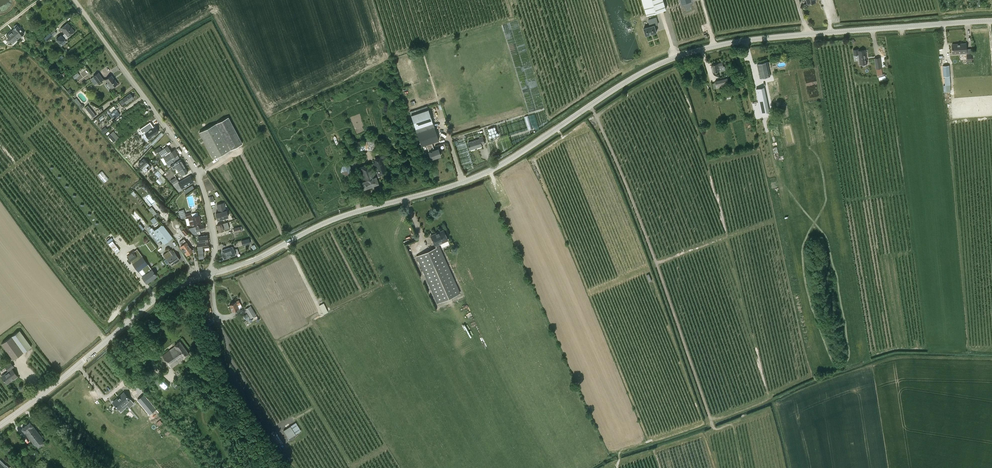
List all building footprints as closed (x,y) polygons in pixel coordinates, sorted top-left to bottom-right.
[(667,9),(664,0),(643,0),(647,14),(648,14),(667,9)] [(651,22),(650,22),(651,26),(644,28),(646,35),(657,32),(655,25),(658,23),(656,17),(650,19),(651,22)] [(65,39),(68,36),(75,31),(68,23),(61,29),(65,33),(62,35),(65,39)] [(3,31),(6,35),(13,43),(24,34),(17,26),(16,24),(13,27),(14,28),(13,29),(10,26),(3,31)] [(967,53),(966,43),(951,44),(952,54),(967,53)] [(858,49),(853,50),(854,55),(859,54),(860,64),(867,63),(865,50),(858,51),(858,49)] [(882,68),(880,57),(874,58),(876,69),(877,77),(883,76),(882,68)] [(767,62),(757,64),(760,78),(770,76),(767,62)] [(722,67),(721,63),(718,63),(711,65),(713,72),(719,71),(719,67),(722,67)] [(949,65),(942,66),(943,76),(944,76),(945,85),(946,85),(946,92),(951,92),(950,85),(951,85),(949,65)] [(95,85),(98,83),(104,79),(98,72),(93,76),(93,77),(91,79),(95,85)] [(111,75),(105,80),(111,88),(117,83),(111,75)] [(717,88),(729,85),(728,78),(715,81),(717,88)] [(765,94),(763,84),(758,85),(755,85),(758,101),(766,100),(765,94)] [(130,93),(123,98),(119,102),(122,106),(126,103),(133,98),(130,93)] [(85,108),(83,110),(90,119),(93,117),(93,118),(96,115),(88,105),(85,108)] [(435,142),(439,140),(429,109),(428,109),(427,106),(410,112),(411,115),(421,146),(426,145),(429,152),(431,159),(440,156),(438,149),(434,150),(432,143),(435,142)] [(116,109),(108,114),(112,119),(114,117),(115,118),(120,114),(116,109)] [(214,159),(230,150),(242,143),(228,117),(216,123),(199,132),(214,159)] [(149,139),(159,132),(154,126),(153,127),(150,122),(139,129),(142,133),(144,131),(149,139)] [(497,133),(495,127),(488,129),(490,135),(489,136),(489,137),(489,138),(491,138),(493,137),(493,138),(494,139),(495,139),(496,138),(496,137),(498,136),(499,135),(499,134),(498,133),(497,133)] [(118,138),(112,132),(108,136),(113,142),(118,138)] [(374,150),(375,136),(364,136),(363,142),(356,141),(356,149),(374,150)] [(483,136),(479,137),(480,139),(468,142),(470,150),(482,146),(482,144),(485,143),(483,136)] [(350,141),(344,144),(349,153),(354,150),(350,141)] [(162,158),(163,157),(167,164),(170,162),(171,163),(180,158),(178,155),(174,149),(171,151),(167,145),(157,152),(162,158)] [(372,163),(365,166),(372,186),(378,184),(377,178),(380,177),(379,175),(388,172),(382,158),(388,157),(385,149),(378,151),(380,157),(373,159),(375,162),(373,163),(376,171),(377,176),(376,176),(372,163)] [(144,159),(139,164),(146,172),(151,167),(144,159)] [(179,171),(185,167),(180,160),(172,164),(175,170),(177,169),(179,171)] [(341,162),(343,165),(341,171),(341,172),(346,175),(348,174),(352,172),(350,165),(349,165),(348,161),(341,162)] [(364,189),(372,186),(365,166),(357,168),(362,181),(361,182),(364,189)] [(162,175),(156,169),(153,171),(159,178),(162,175)] [(179,182),(178,181),(173,184),(179,192),(183,190),(182,188),(193,182),(190,176),(179,182)] [(223,203),(217,204),(219,213),(216,213),(217,220),(228,217),(226,210),(226,211),(223,203)] [(181,218),(191,216),(190,212),(185,214),(184,209),(178,211),(181,218)] [(131,214),(138,222),(142,218),(135,210),(131,214)] [(201,223),(199,215),(192,216),(188,217),(190,226),(194,225),(201,223)] [(229,228),(227,222),(217,225),(219,232),(229,228)] [(163,224),(155,231),(152,228),(149,230),(158,242),(161,239),(164,243),(173,237),(163,224)] [(198,234),(200,234),(200,231),(205,229),(204,224),(196,226),(188,228),(194,235),(198,234)] [(438,245),(448,240),(443,229),(430,235),(435,246),(436,247),(416,256),(437,304),(460,293),(438,245)] [(196,238),(196,242),(199,242),(208,241),(207,235),(198,236),(198,234),(194,235),(196,238)] [(186,242),(184,239),(179,242),(180,246),(184,252),(185,251),(187,254),(192,251),(186,242)] [(116,253),(120,250),(112,241),(108,244),(116,253)] [(153,244),(150,241),(146,243),(149,247),(152,251),(155,248),(153,244)] [(204,258),(203,253),(203,248),(209,247),(208,241),(197,243),(199,259),(204,258)] [(224,259),(231,256),(237,254),(235,249),(234,249),(233,246),(221,250),(222,253),(224,259)] [(148,264),(137,249),(126,256),(138,271),(142,268),(148,264)] [(175,264),(180,260),(175,252),(174,253),(171,249),(163,255),(166,259),(167,258),(172,265),(175,263),(175,264)] [(148,264),(142,268),(146,274),(142,277),(146,283),(157,276),(152,270),(148,264)] [(242,307),(239,300),(230,304),(233,311),(242,307)] [(319,305),(323,314),(328,312),(324,303),(319,305)] [(250,318),(256,315),(251,306),(245,309),(250,318)] [(20,331),(2,343),(13,359),(31,347),(20,331)] [(175,347),(162,356),(171,367),(183,358),(189,354),(180,342),(174,345),(175,347)] [(12,368),(14,367),(11,363),(9,360),(4,364),(6,366),(5,367),(8,372),(2,377),(7,384),(17,376),(12,369),(12,368)] [(169,385),(160,376),(154,381),(158,385),(159,384),(165,389),(169,385)] [(133,405),(124,393),(110,403),(119,415),(133,405)] [(144,395),(140,399),(138,400),(150,415),(154,411),(156,409),(144,395)] [(34,446),(43,439),(30,422),(22,429),(34,446)] [(295,423),(290,426),(295,434),(300,431),(295,423)] [(295,434),(290,426),(284,430),(289,438),(295,434)] [(276,431),(271,434),(277,446),(283,443),(276,431)]
